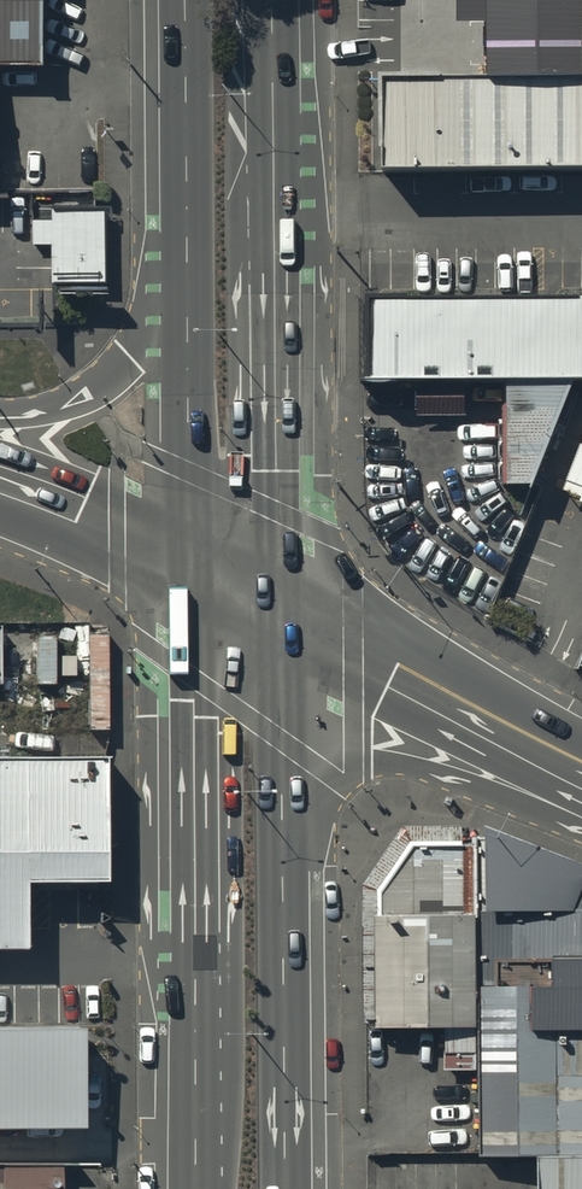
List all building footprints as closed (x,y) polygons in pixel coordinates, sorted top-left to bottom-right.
[(40,59),(40,0),(0,0),(0,59),(40,59)] [(380,73),(380,170),(581,169),(581,0),(484,0),(484,73),(380,73)] [(104,283),(104,209),(40,209),(40,218),(30,218),(30,245),(50,245),(50,283),(104,283)] [(377,304),(377,373),(509,373),(573,372),(581,372),(581,304),(377,304)] [(573,372),(509,373),(509,481),(533,481),(573,372)] [(581,447),(564,495),(581,501),(580,505),(581,506),(581,507),(581,447)] [(107,629),(87,629),(87,736),(107,735),(107,629)] [(29,948),(29,882),(105,882),(107,757),(0,758),(0,948),(29,948)] [(472,851),(475,1072),(476,1166),(537,1165),(537,1188),(581,1188),(581,872),(489,837),(472,838),(472,851)] [(415,852),(376,906),(377,1033),(445,1035),(445,1072),(475,1072),(472,851),(415,852)] [(0,1027),(0,1136),(86,1135),(85,1034),(79,1034),(79,1026),(0,1027)] [(0,1169),(0,1188),(63,1188),(63,1168),(0,1169)]
